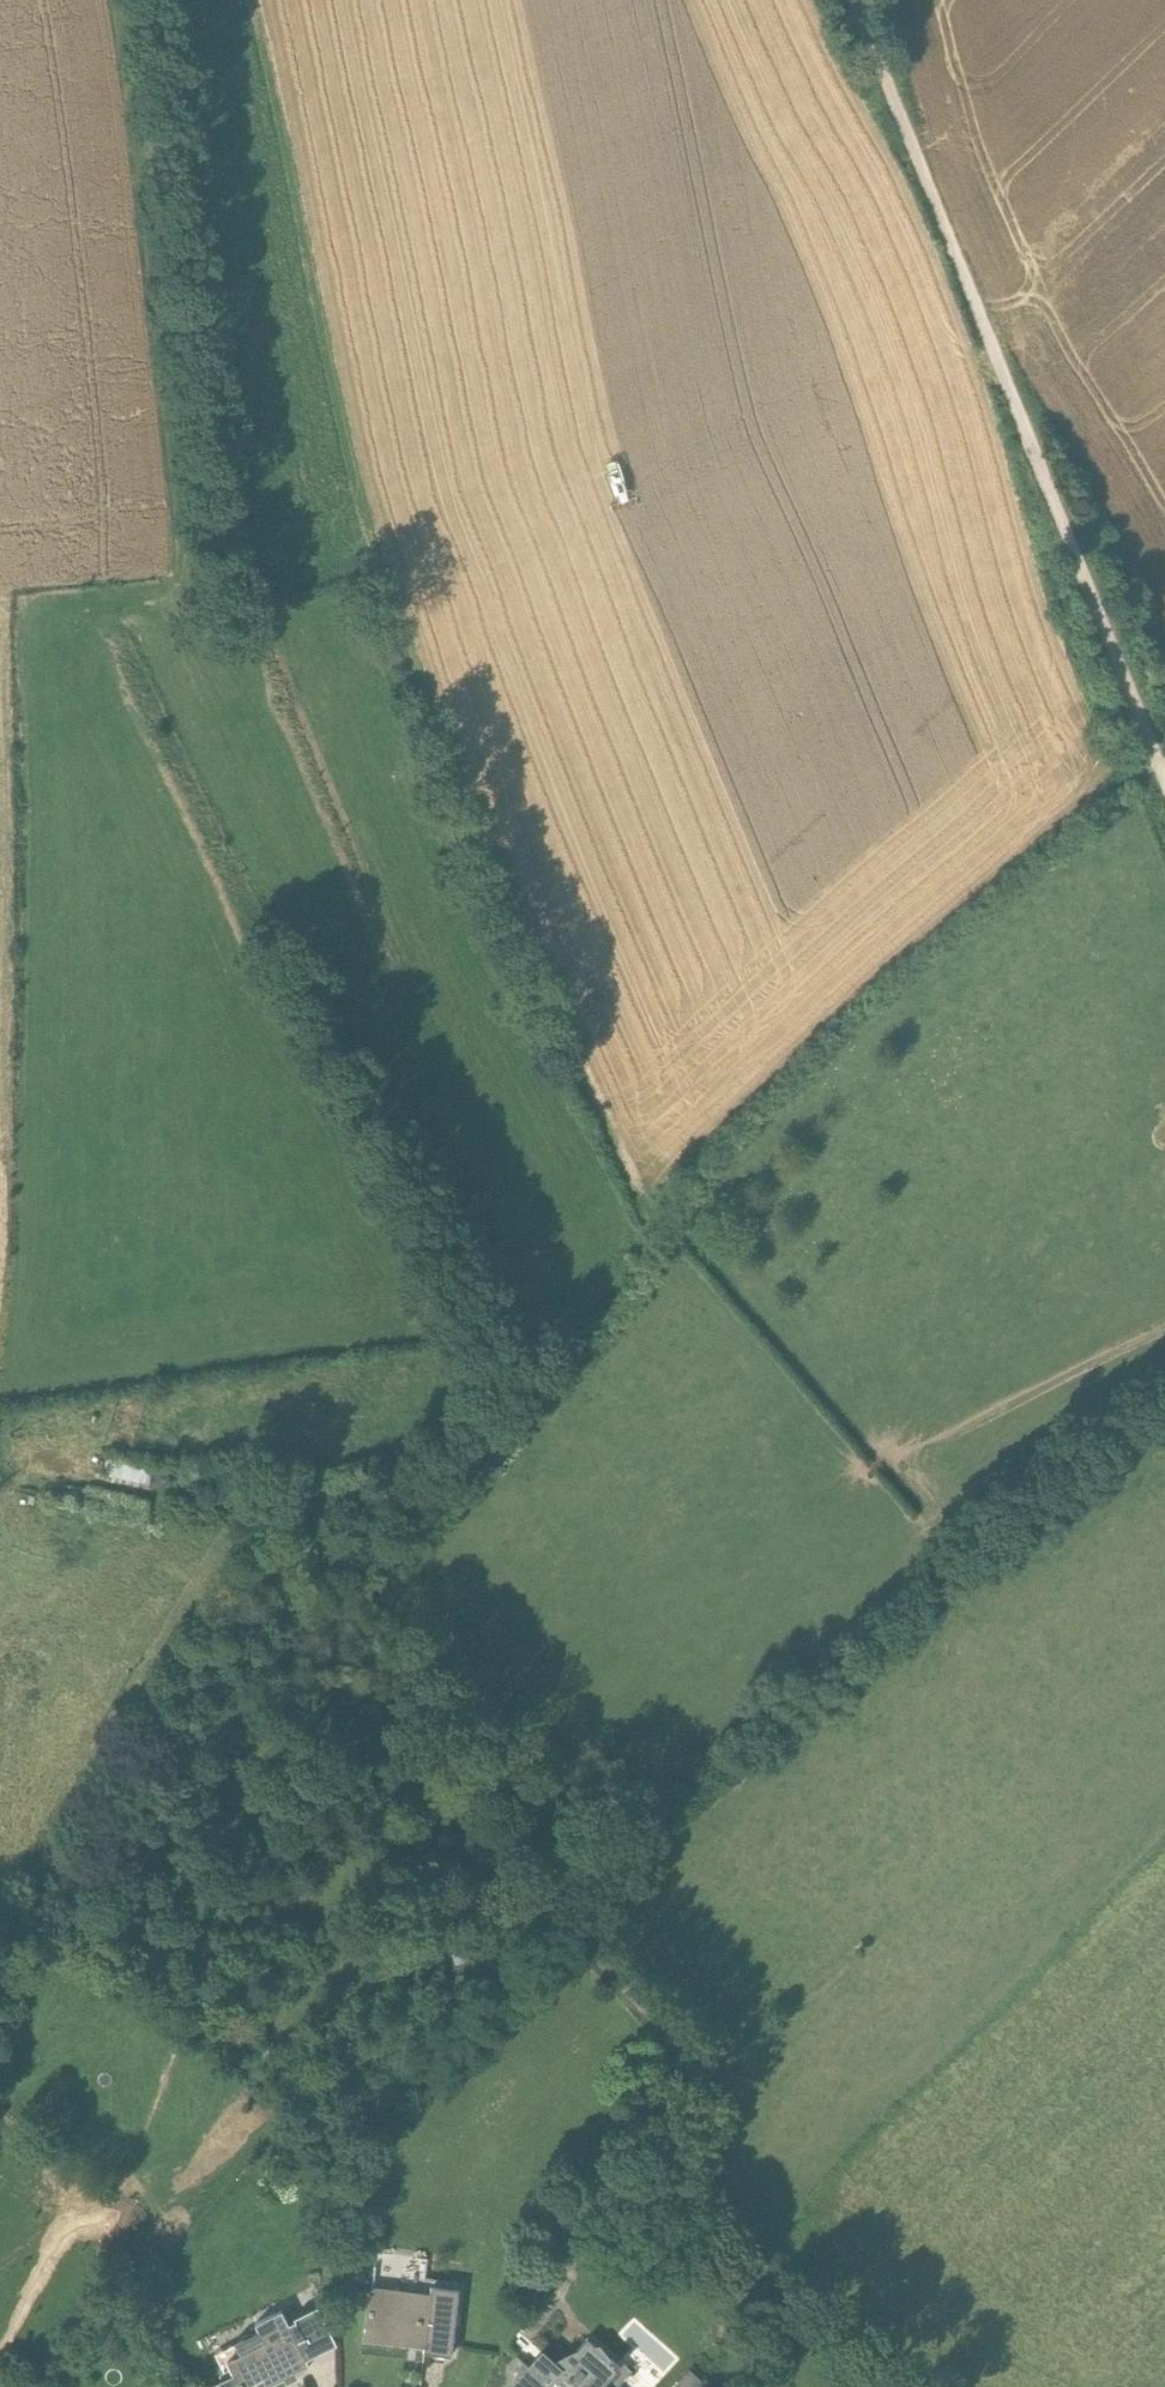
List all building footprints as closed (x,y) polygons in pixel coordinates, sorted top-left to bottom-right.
[(423,2353),(451,2356),(460,2288),(432,2285),(430,2294),(372,2286),(365,2342),(367,2342),(367,2339),(380,2340),(399,2343),(399,2346),(400,2346),(401,2340),(422,2343),(422,2345),(424,2345),(423,2353)] [(294,2319),(305,2342),(328,2331),(317,2308),(294,2319)] [(259,2331),(235,2343),(241,2355),(227,2362),(233,2374),(219,2380),(217,2381),(215,2383),(214,2384),(212,2386),(269,2386),(284,2380),(281,2375),(292,2369),(296,2379),(298,2378),(295,2373),(307,2367),(308,2368),(309,2367),(282,2310),(255,2324),(259,2331)] [(554,2362),(543,2351),(529,2366),(524,2362),(509,2386),(604,2386),(621,2369),(610,2360),(610,2356),(599,2344),(595,2345),(588,2339),(579,2350),(574,2351),(570,2353),(565,2354),(561,2357),(557,2359),(554,2362)] [(705,2381),(692,2369),(675,2386),(699,2386),(705,2381)]
